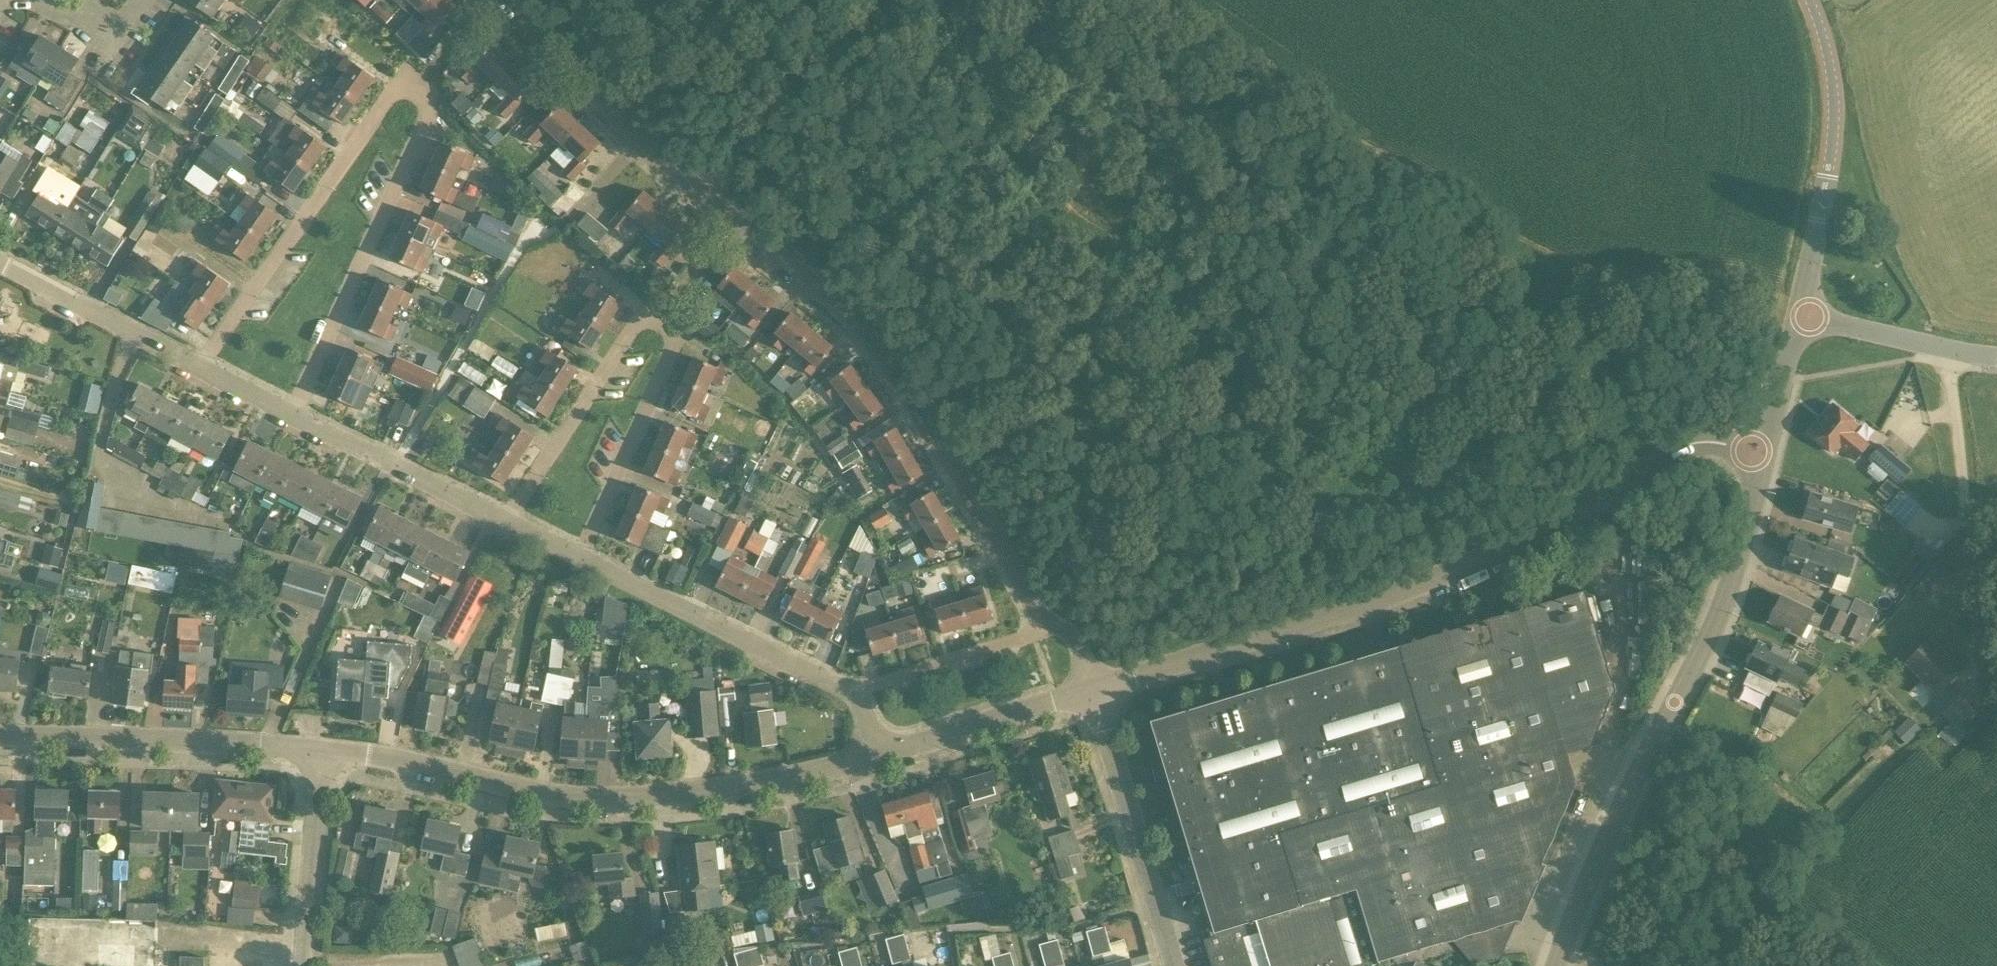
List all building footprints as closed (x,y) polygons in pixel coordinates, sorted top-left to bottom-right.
[(212,18),(224,0),(186,0),(212,18)] [(363,6),(365,8),(373,0),(356,0),(363,6)] [(419,10),(429,0),(395,0),(404,9),(411,1),(419,10)] [(448,0),(429,0),(419,10),(427,17),(421,24),(431,34),(456,8),(448,0)] [(384,11),(376,3),(371,9),(379,16),(384,11)] [(348,33),(356,16),(343,10),(335,27),(348,33)] [(185,17),(135,89),(139,91),(157,103),(175,116),(187,98),(199,80),(212,61),(224,43),(189,19),(185,17)] [(244,30),(253,37),(261,26),(252,19),(244,30)] [(25,42),(9,67),(27,77),(32,69),(43,76),(60,48),(41,36),(34,48),(25,42)] [(415,37),(408,44),(423,58),(430,51),(415,37)] [(281,47),(269,38),(264,45),(277,54),(281,47)] [(481,67),(495,81),(514,62),(493,43),(476,62),(472,59),(458,74),(467,82),(481,67)] [(70,73),(79,60),(60,48),(43,76),(55,83),(44,100),(63,111),(82,81),(70,73)] [(345,74),(336,86),(358,101),(374,78),(339,53),(331,64),(345,74)] [(240,56),(235,65),(244,70),(250,62),(249,61),(240,56)] [(274,68),(256,56),(247,70),(264,82),(274,68)] [(534,82),(514,62),(495,81),(510,95),(496,110),(505,119),(520,103),(517,100),(534,82)] [(244,70),(235,65),(230,73),(239,79),(244,70)] [(239,79),(230,73),(224,82),(234,88),(239,79)] [(0,76),(0,102),(0,103),(12,84),(0,76)] [(219,90),(228,96),(232,90),(234,88),(224,82),(219,90)] [(273,112),(282,99),(264,86),(255,99),(273,112)] [(342,124),(358,101),(336,86),(328,98),(314,88),(306,99),(342,124)] [(244,98),(232,90),(228,96),(225,101),(221,108),(260,134),(266,125),(239,105),(244,98)] [(462,114),(473,104),(462,92),(451,102),(462,114)] [(225,101),(225,100),(216,95),(210,103),(220,109),(221,108),(225,101)] [(161,121),(132,103),(114,133),(143,151),(161,121)] [(220,109),(210,103),(205,112),(214,118),(220,109)] [(547,130),(561,143),(579,124),(559,105),(542,124),(538,120),(524,135),(533,144),(547,130)] [(482,116),(474,109),(467,116),(475,124),(482,116)] [(214,118),(205,112),(199,121),(209,127),(214,118)] [(60,124),(51,118),(44,128),(54,134),(60,124)] [(285,118),(268,140),(288,154),(309,170),(325,148),(326,147),(322,144),(285,118)] [(75,144),(90,153),(105,129),(90,120),(75,144)] [(52,140),(44,153),(35,168),(45,175),(57,154),(74,166),(82,155),(69,146),(79,130),(66,121),(55,138),(54,137),(52,140)] [(199,121),(194,130),(203,135),(209,127),(199,121)] [(600,144),(579,124),(561,143),(576,157),(562,172),(572,181),(586,166),(582,162),(600,144)] [(211,140),(206,147),(217,155),(216,156),(231,166),(234,168),(245,153),(216,132),(211,140)] [(44,153),(52,140),(44,136),(37,149),(44,153)] [(165,147),(151,139),(144,149),(158,157),(165,147)] [(441,143),(431,166),(456,177),(460,167),(468,171),(474,158),(441,143)] [(184,179),(209,197),(231,166),(216,156),(217,155),(206,147),(184,179)] [(10,175),(19,181),(31,161),(21,155),(17,162),(0,152),(0,191),(10,175)] [(309,170),(288,154),(279,166),(266,157),(258,167),(293,192),(309,170)] [(455,177),(456,177),(431,166),(420,189),(453,204),(463,181),(455,177)] [(539,197),(549,208),(553,204),(563,194),(537,168),(527,178),(542,194),(539,197)] [(74,195),(67,207),(52,231),(81,249),(105,213),(113,199),(111,198),(97,189),(96,188),(87,203),(74,195)] [(109,216),(105,213),(81,249),(108,266),(123,241),(119,239),(122,233),(135,241),(155,209),(157,210),(162,201),(161,200),(163,196),(153,189),(144,202),(142,201),(125,227),(108,217),(109,216)] [(234,202),(239,205),(231,217),(261,238),(277,215),(242,190),(234,202)] [(27,215),(52,231),(67,207),(42,191),(27,215)] [(633,217),(649,230),(665,209),(643,191),(628,211),(624,207),(610,224),(621,232),(633,217)] [(686,227),(665,209),(649,230),(664,242),(651,257),(662,266),(675,250),(670,247),(686,227)] [(433,221),(414,213),(410,211),(400,233),(433,248),(443,226),(459,233),(457,238),(462,240),(469,224),(438,210),(433,221)] [(176,212),(169,223),(188,235),(195,223),(176,212)] [(578,225),(598,241),(607,230),(588,213),(578,225)] [(527,219),(518,214),(505,242),(515,246),(527,219)] [(261,238),(231,217),(239,223),(231,235),(217,225),(210,236),(245,261),(261,238)] [(471,225),(463,241),(490,254),(498,239),(471,225)] [(422,273),(428,259),(433,248),(400,233),(389,258),(422,273)] [(636,263),(628,256),(620,265),(629,272),(636,263)] [(199,279),(191,291),(213,306),(229,284),(194,259),(186,270),(199,279)] [(733,312),(740,303),(755,285),(734,267),(711,295),(733,312)] [(677,277),(667,270),(655,287),(664,294),(677,277)] [(412,294),(379,279),(369,302),(393,314),(398,304),(406,308),(412,294)] [(592,300),(585,312),(606,326),(621,303),(585,279),(578,291),(592,300)] [(191,291),(177,282),(161,304),(155,299),(142,318),(139,316),(138,318),(166,333),(167,331),(161,329),(166,322),(170,324),(176,315),(197,330),(213,306),(191,291)] [(776,302),(755,285),(740,303),(749,311),(743,320),(754,329),(776,302)] [(103,299),(116,306),(123,294),(110,287),(103,299)] [(684,308),(694,315),(707,296),(698,289),(684,308)] [(388,324),(393,314),(369,302),(358,326),(391,341),(397,328),(388,324)] [(465,325),(471,313),(458,307),(452,319),(465,325)] [(590,350),(606,326),(585,312),(576,325),(562,315),(555,326),(582,344),(590,350)] [(787,341),(796,349),(811,330),(790,313),(768,340),(780,350),(787,341)] [(751,337),(742,330),(733,341),(742,348),(751,337)] [(833,348),(811,330),(796,349),(806,357),(799,365),(811,375),(833,348)] [(548,367),(541,379),(562,393),(577,370),(541,346),(534,358),(548,367)] [(759,352),(752,347),(745,355),(751,361),(759,352)] [(348,348),(337,371),(362,382),(367,373),(375,377),(381,363),(348,348)] [(1,377),(13,380),(17,368),(45,377),(48,367),(19,359),(20,357),(0,351),(0,382),(1,377)] [(694,358),(683,383),(705,392),(710,381),(720,385),(726,372),(694,358)] [(437,378),(397,360),(391,374),(430,392),(437,378)] [(840,393),(847,402),(866,387),(850,365),(822,387),(831,399),(840,393)] [(357,394),(362,382),(337,371),(327,395),(360,410),(365,397),(357,394)] [(534,387),(537,375),(523,372),(520,383),(534,387)] [(461,376),(449,395),(463,405),(484,419),(497,399),(461,376)] [(547,417),(562,393),(541,379),(532,392),(518,382),(511,393),(532,408),(547,417)] [(799,379),(785,390),(794,401),(808,389),(799,379)] [(87,383),(84,396),(102,400),(105,387),(87,383)] [(701,404),(705,392),(683,383),(672,407),(704,422),(710,408),(701,404)] [(145,434),(148,429),(150,424),(164,398),(140,385),(126,411),(140,419),(138,423),(135,428),(145,434)] [(854,430),(882,409),(866,387),(847,402),(855,412),(846,419),(854,430)] [(4,416),(12,419),(13,417),(42,426),(44,417),(7,406),(11,393),(0,390),(0,415),(4,416)] [(808,390),(792,403),(801,414),(817,400),(808,390)] [(164,398),(150,424),(172,436),(186,409),(164,398)] [(407,426),(416,408),(397,399),(389,418),(407,426)] [(1833,405),(1809,433),(1835,454),(1840,448),(1854,461),(1867,445),(1851,432),(1857,425),(1833,405)] [(186,409),(172,436),(193,447),(207,420),(186,409)] [(505,434),(497,446),(518,460),(533,437),(497,413),(490,424),(505,434)] [(39,437),(42,426),(13,417),(12,419),(10,429),(39,437)] [(217,459),(231,433),(207,420),(193,447),(217,459)] [(666,422),(655,447),(677,457),(682,445),(692,450),(698,436),(666,422)] [(881,453),(887,463),(909,451),(895,428),(864,446),(871,458),(881,453)] [(718,437),(710,433),(703,445),(712,449),(718,437)] [(833,455),(849,444),(842,435),(825,446),(831,456),(833,455)] [(109,437),(107,447),(132,461),(137,451),(109,437)] [(271,453),(249,442),(229,482),(251,493),(257,482),(271,453)] [(851,443),(849,444),(833,455),(842,469),(860,457),(851,443)] [(1912,469),(1882,444),(1870,460),(1900,484),(1912,469)] [(503,484),(518,460),(497,446),(488,459),(474,449),(467,460),(503,484)] [(672,468),(677,457),(655,447),(644,472),(676,486),(682,472),(672,468)] [(137,451),(132,461),(142,466),(147,456),(137,451)] [(922,475),(909,451),(887,463),(894,474),(884,480),(892,493),(922,475)] [(271,453),(257,482),(269,488),(263,499),(275,505),(281,494),(280,493),(294,464),(271,453)] [(757,464),(748,460),(735,485),(745,490),(757,464)] [(26,482),(29,470),(0,462),(0,475),(26,482)] [(302,504),(316,476),(294,464),(280,493),(281,494),(302,504)] [(843,471),(855,497),(870,490),(859,464),(843,471)] [(168,467),(159,485),(182,497),(186,489),(175,484),(180,474),(168,467)] [(191,475),(189,479),(180,474),(175,484),(186,489),(182,497),(191,501),(202,481),(191,475)] [(324,515),(338,487),(316,476),(302,504),(324,515)] [(1895,500),(1903,490),(1890,479),(1882,489),(1895,500)] [(77,527),(96,530),(100,509),(105,484),(86,481),(77,527)] [(637,486),(627,511),(649,521),(654,510),(664,514),(670,500),(637,486)] [(362,498),(338,487),(324,515),(348,527),(362,498)] [(20,495),(21,494),(0,488),(0,501),(28,509),(32,498),(20,495)] [(1922,506),(1903,490),(1886,511),(1905,526),(1922,506)] [(919,517),(924,527),(946,515),(932,491),(901,509),(909,522),(919,517)] [(882,493),(860,506),(868,518),(875,531),(891,521),(884,508),(889,504),(882,493)] [(1811,494),(1803,518),(1849,532),(1857,507),(1811,494)] [(726,506),(715,500),(711,509),(722,514),(726,506)] [(693,504),(687,517),(710,527),(716,514),(693,504)] [(366,535),(388,546),(402,518),(380,507),(366,535)] [(96,532),(107,535),(112,511),(100,509),(96,530),(96,532)] [(119,537),(124,513),(112,511),(107,535),(119,537)] [(671,530),(649,521),(627,511),(616,536),(660,555),(663,548),(671,530)] [(131,539),(135,516),(124,513),(119,537),(131,539)] [(959,538),(946,515),(924,527),(931,538),(921,543),(929,556),(959,538)] [(135,516),(131,539),(143,541),(147,518),(135,516)] [(147,518),(143,541),(155,544),(159,520),(147,518)] [(402,518),(388,546),(385,553),(395,559),(397,555),(399,551),(411,557),(424,530),(402,518)] [(267,519),(261,531),(274,538),(275,535),(274,534),(279,524),(267,519)] [(730,519),(706,567),(716,573),(741,525),(730,519)] [(166,546),(171,522),(159,520),(155,544),(166,546)] [(178,548),(183,524),(171,522),(166,546),(178,548)] [(190,550),(194,527),(183,524),(178,548),(190,550)] [(202,552),(206,529),(194,527),(190,550),(193,551),(202,552)] [(783,532),(776,528),(771,538),(779,542),(783,532)] [(214,555),(218,531),(206,529),(202,552),(214,555)] [(424,530),(411,557),(433,568),(446,541),(424,530)] [(764,550),(765,548),(769,539),(752,530),(747,541),(764,550)] [(218,531),(214,555),(226,557),(240,559),(243,540),(229,537),(230,533),(218,531)] [(268,550),(274,538),(261,531),(255,543),(268,550)] [(292,556),(304,560),(313,542),(302,536),(292,556)] [(813,537),(808,546),(820,553),(825,544),(813,537)] [(1836,571),(1847,575),(1852,558),(1855,549),(1829,541),(1826,549),(1794,538),(1783,570),(1799,576),(1814,581),(1830,587),(1836,571)] [(765,548),(775,553),(779,544),(769,539),(765,548)] [(808,546),(795,540),(778,572),(791,579),(794,572),(801,559),(808,546)] [(470,552),(446,541),(433,568),(456,580),(470,552)] [(5,554),(19,558),(22,547),(0,542),(0,553),(5,554)] [(323,547),(313,542),(304,560),(315,564),(323,547)] [(45,543),(42,561),(60,565),(63,547),(45,543)] [(666,580),(683,588),(701,549),(691,544),(681,565),(675,562),(666,580)] [(853,572),(867,578),(877,555),(863,547),(853,572)] [(193,551),(189,570),(210,574),(214,555),(202,552),(193,551)] [(1894,576),(1909,589),(1929,565),(1914,552),(1894,576)] [(226,557),(214,555),(210,574),(239,579),(243,560),(240,559),(226,557)] [(730,556),(715,586),(739,597),(750,576),(741,571),(745,564),(730,556)] [(801,559),(794,572),(807,579),(814,565),(801,559)] [(107,560),(104,581),(127,584),(130,563),(107,560)] [(380,566),(369,562),(362,577),(372,582),(374,576),(375,576),(380,566)] [(902,563),(891,569),(897,579),(907,573),(902,563)] [(1605,587),(1600,565),(1586,569),(1591,590),(1605,587)] [(129,584),(172,594),(176,575),(133,566),(129,584)] [(391,571),(380,566),(375,576),(386,581),(391,571)] [(56,573),(41,569),(36,585),(51,590),(56,573)] [(330,582),(289,570),(281,597),(322,609),(330,582)] [(758,580),(750,576),(739,597),(762,609),(777,580),(762,572),(758,580)] [(470,574),(444,623),(462,632),(488,584),(470,574)] [(362,587),(349,580),(339,603),(353,609),(362,587)] [(910,580),(897,584),(900,596),(913,593),(910,580)] [(1540,603),(1563,597),(1559,583),(1536,590),(1540,603)] [(858,603),(862,588),(851,585),(848,600),(858,603)] [(968,599),(959,602),(967,626),(991,618),(982,587),(966,592),(968,599)] [(782,619),(805,630),(816,609),(808,605),(812,597),(797,590),(782,619)] [(404,605),(414,610),(420,597),(408,591),(402,605),(404,605)] [(880,591),(868,595),(872,607),(884,603),(880,591)] [(1377,960),(1516,920),(1539,865),(1575,782),(1566,753),(1590,746),(1614,691),(1586,594),(1401,648),(1402,652),(1150,726),(1140,729),(1186,882),(1195,879),(1197,884),(1198,888),(1195,891),(1198,900),(1200,900),(1211,937),(1203,940),(1211,965),(1364,965),(1378,962),(1377,960)] [(1847,610),(1851,601),(1835,594),(1831,603),(1847,610)] [(435,605),(420,597),(414,610),(430,617),(430,616),(439,621),(444,623),(455,602),(440,595),(435,605)] [(1858,640),(1867,622),(1849,613),(1848,616),(1828,606),(1823,617),(1812,612),(1812,611),(1780,595),(1768,621),(1798,636),(1806,618),(1819,624),(1818,626),(1822,628),(1838,635),(1840,631),(1858,640)] [(942,633),(967,626),(959,602),(951,605),(948,597),(932,602),(942,633)] [(237,599),(234,611),(249,614),(251,602),(237,599)] [(1855,599),(1849,610),(1870,621),(1876,609),(1855,599)] [(606,601),(605,628),(624,630),(627,609),(606,601)] [(14,619),(14,615),(5,613),(7,605),(0,603),(0,615),(14,619)] [(430,618),(414,610),(404,605),(397,620),(418,631),(415,636),(429,643),(439,621),(430,616),(430,617),(430,618)] [(824,613),(816,609),(805,630),(829,642),(843,613),(828,605),(824,613)] [(899,620),(891,623),(898,647),(922,639),(913,608),(897,613),(899,620)] [(873,654),(898,647),(891,623),(882,626),(880,618),(863,623),(873,654)] [(116,623),(103,621),(97,652),(109,655),(116,623)] [(207,687),(208,669),(211,669),(211,668),(215,669),(215,662),(212,662),(212,650),(199,649),(199,641),(200,622),(178,621),(177,642),(180,642),(179,666),(178,682),(166,682),(164,707),(193,709),(194,687),(207,687)] [(50,630),(37,627),(31,654),(44,657),(50,630)] [(1940,712),(1957,694),(1946,683),(1961,668),(1928,637),(1904,663),(1936,693),(1928,701),(1940,712)] [(1771,646),(1770,648),(1758,642),(1746,668),(1775,682),(1776,679),(1796,688),(1803,671),(1783,662),(1787,653),(1771,646)] [(337,678),(336,686),(348,687),(350,687),(349,701),(348,706),(347,718),(363,719),(378,720),(378,712),(380,698),(384,698),(388,647),(369,646),(364,645),(363,665),(338,663),(337,678)] [(115,685),(117,685),(115,702),(142,706),(144,689),(147,690),(151,653),(122,650),(120,667),(118,666),(115,685)] [(484,651),(481,662),(493,665),(494,662),(496,654),(484,651)] [(549,657),(548,668),(560,670),(562,658),(549,657)] [(0,658),(0,689),(16,691),(20,660),(0,658)] [(416,707),(413,726),(440,731),(441,723),(442,717),(444,717),(444,715),(454,713),(456,702),(447,697),(451,676),(440,674),(442,662),(430,660),(428,672),(427,672),(423,694),(419,693),(416,707)] [(264,663),(231,661),(230,683),(241,684),(242,668),(264,668),(264,663)] [(493,665),(489,685),(488,690),(502,693),(508,665),(494,662),(493,665)] [(49,692),(88,697),(92,667),(71,664),(70,670),(52,667),(49,692)] [(312,665),(312,679),(329,680),(330,665),(312,665)] [(230,688),(228,711),(230,711),(230,714),(263,717),(264,714),(265,714),(265,708),(268,709),(270,691),(267,691),(268,674),(246,672),(244,689),(230,688)] [(543,701),(556,704),(562,677),(549,674),(543,701)] [(575,680),(562,677),(556,704),(568,707),(575,680)] [(618,706),(616,678),(603,679),(605,703),(605,707),(618,706)] [(744,714),(749,747),(776,743),(774,729),(776,729),(773,710),(769,711),(768,701),(772,700),(770,683),(748,686),(751,713),(744,714)] [(735,687),(718,688),(721,728),(735,727),(734,701),(736,701),(735,687)] [(688,738),(718,736),(715,690),(685,692),(688,738)] [(1785,696),(1777,692),(1766,717),(1771,719),(1768,726),(1782,733),(1795,720),(1803,705),(1785,696)] [(510,700),(499,698),(490,741),(497,743),(496,752),(509,755),(519,708),(509,706),(510,700)] [(639,757),(671,755),(668,720),(660,721),(658,701),(639,703),(641,722),(636,723),(639,757)] [(531,711),(519,708),(509,755),(524,758),(526,749),(533,751),(543,704),(533,702),(531,711)] [(586,719),(583,767),(597,768),(598,758),(606,759),(606,750),(619,751),(619,714),(618,706),(605,707),(605,703),(587,702),(587,712),(586,719)] [(1905,744),(1921,729),(1909,717),(1894,731),(1905,744)] [(1938,734),(1951,746),(1954,743),(1956,745),(1968,731),(1953,717),(1938,734)] [(568,766),(583,767),(586,719),(564,718),(561,756),(569,757),(568,766)] [(1056,754),(1030,762),(1037,788),(1032,790),(1035,800),(1041,799),(1047,821),(1070,815),(1064,794),(1072,792),(1064,767),(1060,768),(1056,754)] [(963,807),(963,809),(954,811),(965,851),(979,847),(976,838),(995,832),(990,816),(991,816),(987,802),(1000,798),(999,796),(1010,793),(1006,780),(995,783),(992,773),(964,781),(971,805),(963,807)] [(213,817),(242,820),(246,783),(217,780),(216,788),(213,817)] [(275,786),(246,783),(242,820),(256,822),(256,828),(270,830),(275,786)] [(907,839),(938,831),(935,820),(943,818),(934,787),(916,792),(916,794),(911,795),(911,796),(881,805),(887,827),(888,827),(891,839),(906,834),(907,839)] [(0,790),(0,819),(3,819),(2,832),(13,832),(13,819),(15,819),(16,790),(0,790)] [(36,819),(37,819),(36,835),(27,835),(26,885),(56,886),(56,857),(44,857),(44,836),(55,836),(55,820),(68,820),(69,791),(37,790),(36,819)] [(101,817),(118,818),(119,793),(90,792),(90,817),(91,817),(90,833),(100,833),(101,817)] [(145,827),(171,828),(172,794),(145,794),(145,827)] [(197,829),(198,795),(172,794),(171,828),(197,829)] [(367,807),(361,832),(357,831),(353,848),(367,851),(366,856),(377,859),(370,890),(393,895),(403,853),(387,850),(390,838),(391,839),(396,813),(367,807)] [(824,824),(830,846),(815,851),(821,872),(861,860),(858,849),(862,848),(856,828),(853,829),(849,817),(824,824)] [(470,856),(455,852),(460,827),(429,820),(426,831),(423,848),(445,853),(440,872),(466,877),(470,856)] [(1075,854),(1081,852),(1073,829),(1048,837),(1061,879),(1074,875),(1072,868),(1079,866),(1075,854)] [(222,850),(224,850),(222,869),(236,871),(240,833),(225,831),(222,850)] [(797,878),(795,861),(797,861),(793,831),(766,834),(770,863),(776,863),(778,881),(797,878)] [(133,855),(157,855),(157,833),(134,832),(133,855)] [(185,855),(209,856),(210,834),(186,833),(185,855)] [(8,865),(24,866),(25,836),(8,835),(8,865)] [(518,889),(521,874),(531,876),(530,880),(533,884),(542,886),(546,884),(549,870),(546,867),(535,864),(539,845),(508,838),(502,862),(486,858),(481,881),(518,889)] [(939,878),(951,875),(941,839),(909,848),(916,871),(936,865),(939,878)] [(714,841),(677,846),(682,891),(664,893),(670,912),(692,909),(706,907),(704,888),(719,886),(716,859),(714,841)] [(356,852),(341,849),(335,877),(350,881),(356,852)] [(610,882),(612,897),(635,895),(634,879),(624,880),(622,854),(594,856),(596,883),(610,882)] [(876,910),(898,901),(885,869),(863,878),(873,901),(876,910)] [(961,908),(974,905),(972,897),(974,896),(967,873),(922,886),(924,894),(912,898),(916,913),(959,901),(961,908)] [(235,879),(233,907),(259,909),(261,887),(250,886),(250,880),(235,879)] [(127,880),(113,880),(113,911),(127,911),(127,880)] [(610,904),(609,883),(596,883),(596,904),(610,904)] [(555,892),(561,911),(575,906),(569,888),(555,892)] [(803,916),(827,910),(822,889),(797,896),(803,916)] [(663,932),(659,893),(643,894),(647,934),(663,932)] [(97,898),(86,898),(86,909),(97,909),(97,898)] [(74,900),(63,900),(63,911),(74,911),(74,900)] [(127,903),(127,921),(156,921),(156,920),(156,919),(157,904),(127,903)] [(1070,909),(1074,922),(1085,918),(1078,906),(1070,909)] [(462,914),(438,909),(432,934),(456,939),(462,914)] [(45,917),(44,927),(61,929),(63,919),(45,917)] [(694,918),(678,919),(681,946),(697,945),(694,918)] [(732,935),(734,946),(759,940),(759,942),(775,939),(771,922),(755,925),(756,930),(732,935)] [(567,936),(565,923),(535,929),(538,942),(567,936)] [(352,924),(336,924),(336,940),(352,940),(352,924)] [(1105,926),(1095,929),(1102,954),(1111,951),(1105,926)] [(1093,956),(1102,954),(1095,929),(1086,931),(1093,956)] [(1082,932),(1073,934),(1075,942),(1084,940),(1082,932)] [(904,934),(895,936),(902,962),(911,960),(904,934)] [(893,965),(902,962),(895,936),(886,939),(892,963),(893,965)] [(453,946),(457,957),(479,949),(475,938),(453,946)] [(1048,942),(1055,965),(1058,965),(1064,964),(1057,939),(1048,942)] [(1440,942),(1444,954),(1455,951),(1447,940),(1440,942)] [(587,941),(570,947),(576,963),(593,958),(587,941)] [(1048,942),(1039,944),(1045,965),(1055,965),(1048,942)] [(745,951),(749,965),(762,965),(764,965),(759,947),(745,951)] [(852,965),(862,965),(857,947),(847,950),(852,965)] [(457,957),(460,965),(466,965),(483,960),(479,949),(457,957)] [(847,950),(838,952),(842,965),(852,965),(847,950)] [(745,951),(734,954),(738,965),(749,965),(745,951)] [(1001,954),(1004,965),(1014,965),(1010,952),(1001,954)] [(1001,954),(992,957),(994,965),(1004,965),(1001,954)] [(1149,954),(1130,959),(1129,959),(1105,965),(1152,965),(1149,954)] [(698,959),(700,965),(713,965),(711,956),(698,959)]
